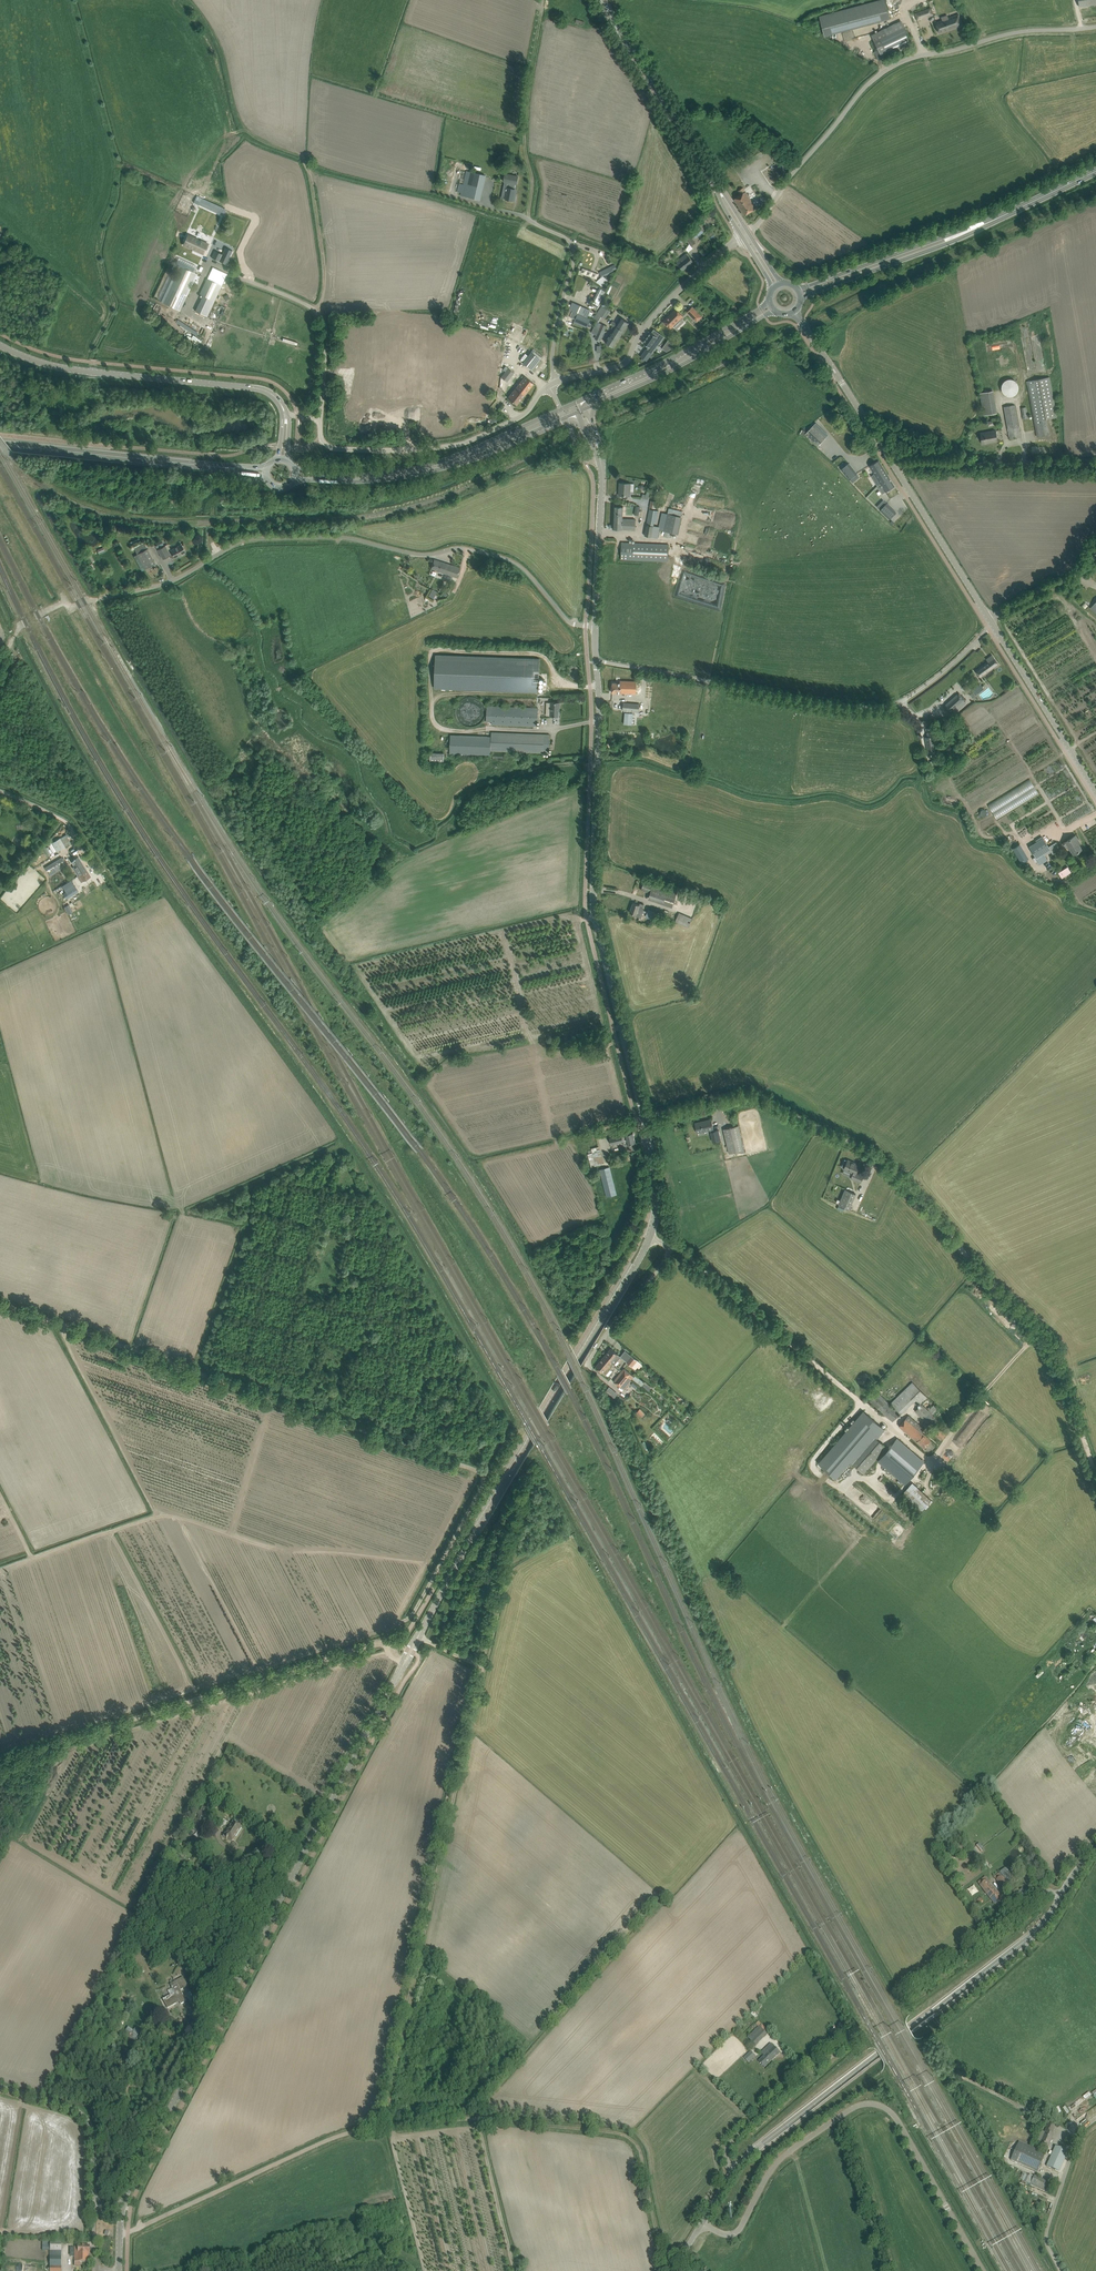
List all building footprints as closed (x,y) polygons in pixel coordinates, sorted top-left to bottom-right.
[(819,16),(823,31),(888,14),(885,0),(879,0),(819,16)] [(931,8),(915,13),(917,20),(933,15),(931,8)] [(943,21),(936,23),(939,33),(950,29),(951,30),(962,26),(958,15),(947,19),(947,20),(943,22),(943,21)] [(882,57),(887,54),(912,42),(905,27),(874,42),(882,57)] [(479,200),(481,194),(486,172),(467,168),(461,195),(479,200)] [(517,184),(518,176),(505,174),(504,181),(507,182),(506,187),(504,187),(503,191),(507,192),(506,199),(514,201),(516,195),(514,195),(515,189),(516,183),(517,184)] [(741,194),(734,199),(744,215),(756,208),(743,187),(738,190),(741,194)] [(226,209),(201,198),(199,203),(198,205),(223,216),(226,209)] [(184,229),(186,224),(192,204),(183,202),(176,228),(174,233),(180,235),(182,229),(184,229)] [(700,226),(691,234),(695,238),(704,231),(700,226)] [(689,234),(684,237),(692,246),(696,242),(689,234)] [(188,235),(183,245),(188,247),(193,249),(192,251),(193,251),(194,249),(196,250),(204,254),(208,244),(188,235)] [(215,251),(212,258),(226,264),(233,251),(225,247),(222,254),(215,251)] [(693,261),(690,257),(686,253),(676,262),(679,266),(683,270),(693,261)] [(602,277),(607,274),(616,270),(614,265),(599,272),(602,277)] [(180,311),(195,279),(197,274),(180,266),(163,303),(180,311)] [(207,316),(219,290),(222,285),(207,279),(200,294),(203,295),(196,311),(207,316)] [(587,309),(581,306),(576,304),(569,318),(575,321),(572,326),(586,332),(592,318),(585,315),(587,309)] [(603,306),(598,314),(603,317),(608,309),(603,306)] [(692,307),(687,312),(689,314),(697,322),(702,317),(694,309),(692,307)] [(683,316),(680,312),(676,308),(669,315),(662,322),(670,329),(676,323),(683,316)] [(629,323),(624,320),(621,318),(617,324),(613,321),(610,325),(613,326),(612,328),(614,329),(612,332),(620,337),(629,323)] [(596,322),(594,327),(604,331),(607,326),(598,323),(596,322)] [(605,331),(604,331),(594,327),(591,333),(596,335),(602,338),(605,331)] [(646,349),(640,356),(646,361),(647,360),(664,337),(654,330),(652,333),(651,332),(643,342),(649,346),(647,349),(646,349)] [(613,347),(620,337),(612,332),(608,337),(605,342),(613,347)] [(668,340),(662,348),(666,351),(667,351),(673,348),(674,346),(668,340)] [(351,342),(344,356),(360,364),(367,349),(351,342)] [(540,359),(536,356),(531,352),(522,363),(531,370),(540,359)] [(514,373),(508,368),(501,377),(507,382),(514,373)] [(534,383),(529,380),(525,376),(511,393),(508,398),(516,405),(534,383)] [(1049,434),(1048,429),(1046,419),(1057,417),(1049,377),(1027,381),(1036,431),(1037,436),(1049,434)] [(1003,394),(1018,395),(1019,380),(1004,379),(1003,394)] [(983,415),(997,413),(993,391),(980,393),(983,415)] [(1020,437),(1019,431),(1015,405),(1004,407),(1008,430),(1009,437),(1009,438),(1010,439),(1020,437)] [(805,434),(818,446),(826,438),(813,425),(805,434)] [(997,441),(996,435),(995,431),(981,433),(983,444),(997,441)] [(874,463),(870,466),(875,474),(872,476),(875,482),(876,481),(878,485),(878,486),(890,478),(878,460),(874,463)] [(848,463),(841,469),(850,480),(850,479),(857,474),(848,463)] [(883,493),(890,489),(895,486),(890,478),(878,486),(883,493)] [(630,483),(627,483),(621,483),(621,490),(619,490),(619,495),(629,496),(630,483)] [(880,510),(890,519),(896,512),(887,503),(886,503),(880,510)] [(623,507),(620,506),(614,506),(613,529),(635,530),(636,519),(623,518),(623,507)] [(656,538),(658,527),(654,526),(654,523),(656,523),(659,511),(650,509),(644,536),(656,538)] [(671,532),(678,534),(682,517),(662,513),(658,529),(665,531),(664,536),(670,537),(671,532)] [(731,543),(731,541),(730,539),(729,537),(727,535),(726,534),(723,533),(721,532),(719,532),(717,532),(715,533),(713,534),(711,536),(710,537),(709,539),(709,542),(709,544),(709,546),(709,548),(711,550),(712,552),(714,553),(716,554),(718,554),(720,555),(723,554),(725,553),(727,552),(728,551),(729,549),(730,547),(731,545),(731,543)] [(137,554),(147,548),(144,543),(144,542),(130,549),(132,551),(135,550),(137,554)] [(670,545),(627,543),(622,542),(621,559),(669,562),(670,545)] [(186,552),(183,547),(182,545),(170,552),(166,545),(158,549),(163,559),(170,555),(173,554),(175,558),(186,552)] [(155,563),(153,558),(147,548),(137,554),(145,569),(155,563)] [(457,578),(458,573),(460,568),(434,559),(431,569),(446,574),(457,578)] [(437,592),(432,589),(429,596),(433,598),(437,592)] [(992,655),(986,659),(988,661),(976,670),(981,677),(999,664),(992,655)] [(541,693),(543,661),(533,661),(436,656),(436,690),(541,693)] [(636,690),(637,682),(637,681),(620,681),(620,683),(612,683),(612,692),(621,693),(636,693),(636,690)] [(989,681),(984,684),(986,687),(988,686),(994,694),(996,693),(989,681)] [(973,692),(970,694),(973,698),(984,689),(980,684),(971,691),(973,692)] [(959,693),(944,706),(947,710),(950,713),(965,699),(962,697),(959,693)] [(484,712),(484,711),(484,709),(483,706),(482,704),(480,702),(478,700),(476,699),(474,698),(471,698),(469,698),(466,698),(463,699),(461,701),(460,703),(458,705),(457,708),(456,710),(456,713),(457,715),(458,718),(459,720),(462,723),(464,724),(467,725),(469,725),(471,725),(475,725),(477,724),(480,722),(481,720),(483,717),(484,714),(484,712)] [(560,702),(554,702),(551,702),(550,716),(558,716),(559,711),(560,702)] [(623,702),(623,710),(639,712),(639,704),(623,702)] [(487,706),(486,721),(492,721),(492,724),(537,726),(538,708),(487,706)] [(927,737),(925,737),(929,755),(931,754),(931,755),(931,754),(935,754),(936,753),(934,742),(932,733),(931,727),(926,728),(927,737)] [(550,734),(544,734),(492,732),(492,736),(452,735),(451,754),(491,756),(491,751),(549,753),(550,734)] [(444,762),(444,753),(431,752),(430,762),(444,762)] [(930,761),(932,767),(939,764),(937,759),(930,761)] [(1032,780),(988,802),(995,817),(1039,794),(1032,780)] [(1077,852),(1078,852),(1079,851),(1081,849),(1077,842),(1079,841),(1075,835),(1062,844),(1064,848),(1068,846),(1073,854),(1077,852)] [(60,838),(52,843),(57,851),(65,846),(60,838)] [(1043,838),(1029,847),(1040,864),(1047,860),(1043,854),(1051,850),(1043,838)] [(56,851),(51,842),(48,843),(53,852),(56,851)] [(1029,858),(1020,844),(1013,848),(1022,862),(1029,858)] [(78,875),(87,870),(78,856),(71,861),(76,869),(74,870),(78,875)] [(62,857),(45,868),(48,873),(65,863),(62,857)] [(1061,877),(1071,872),(1068,866),(1058,871),(1061,877)] [(87,870),(78,875),(82,882),(91,876),(87,870)] [(71,880),(62,886),(65,892),(63,893),(66,898),(78,891),(71,880)] [(649,898),(673,906),(677,893),(644,882),(641,890),(651,893),(649,898)] [(633,903),(630,912),(640,916),(644,904),(640,903),(639,905),(633,903)] [(656,912),(648,909),(645,917),(653,920),(656,912)] [(688,927),(692,918),(679,913),(675,922),(688,927)] [(720,1140),(720,1135),(718,1130),(714,1131),(713,1129),(711,1119),(695,1123),(697,1133),(710,1130),(713,1142),(720,1140)] [(744,1150),(739,1131),(738,1125),(724,1129),(729,1153),(744,1150)] [(624,1145),(635,1142),(633,1133),(625,1134),(624,1128),(608,1132),(611,1144),(623,1141),(624,1145)] [(604,1163),(599,1147),(587,1151),(591,1167),(604,1163)] [(848,1159),(847,1160),(845,1159),(842,1166),(844,1168),(844,1169),(853,1173),(852,1176),(856,1178),(855,1180),(861,1182),(864,1175),(858,1173),(857,1174),(856,1173),(859,1166),(852,1162),(852,1161),(848,1159)] [(609,1167),(600,1169),(607,1196),(616,1194),(609,1167)] [(856,1194),(845,1189),(838,1205),(849,1209),(856,1194)] [(618,1354),(615,1352),(611,1348),(604,1356),(614,1364),(621,1356),(618,1354)] [(639,1369),(642,1365),(631,1355),(626,1361),(636,1369),(637,1367),(639,1369)] [(605,1375),(614,1364),(604,1356),(595,1366),(605,1375)] [(636,1374),(634,1377),(630,1374),(630,1373),(624,1369),(622,1371),(632,1379),(632,1378),(648,1391),(652,1387),(636,1374)] [(624,1390),(632,1379),(622,1371),(614,1381),(624,1390)] [(916,1404),(919,1401),(921,1403),(927,1397),(912,1382),(891,1403),(901,1413),(913,1401),(916,1404)] [(892,1421),(896,1417),(900,1412),(877,1392),(870,1401),(892,1421)] [(915,1411),(927,1423),(934,1416),(932,1415),(938,1408),(934,1404),(928,1410),(922,1404),(915,1411)] [(645,1414),(640,1409),(636,1412),(641,1418),(645,1414)] [(863,1411),(819,1464),(836,1478),(850,1462),(850,1461),(873,1435),(877,1439),(884,1430),(863,1411)] [(924,1447),(930,1440),(922,1433),(924,1430),(908,1416),(899,1426),(924,1447)] [(939,1429),(934,1434),(941,1439),(945,1434),(939,1429)] [(850,1462),(864,1473),(887,1447),(877,1439),(873,1435),(850,1461),(850,1462)] [(910,1476),(919,1466),(923,1462),(897,1439),(884,1453),(892,1460),(910,1476)] [(901,1495),(920,1512),(931,1500),(912,1482),(901,1495)] [(1093,1741),(1089,1736),(1083,1741),(1095,1756),(1095,1738),(1093,1741)] [(207,1811),(202,1808),(191,1829),(198,1833),(200,1829),(201,1829),(204,1822),(202,1821),(207,1811)] [(241,1827),(233,1822),(224,1837),(226,1838),(226,1839),(227,1839),(228,1837),(233,1840),(241,1827)] [(1008,1885),(1002,1878),(1000,1875),(995,1879),(1003,1889),(1008,1885)] [(999,1895),(989,1882),(987,1879),(979,1885),(982,1888),(995,1905),(1002,1900),(999,1896),(999,1895)] [(978,1906),(984,1902),(980,1898),(975,1902),(978,1906)] [(187,1986),(185,1981),(183,1978),(174,1983),(172,1980),(170,1981),(168,1982),(170,1986),(171,1985),(172,1988),(168,1991),(170,1996),(163,1999),(168,2008),(176,2003),(176,2002),(179,2001),(181,2004),(186,2001),(180,1990),(187,1986)] [(756,2013),(762,2006),(760,2004),(753,2010),(756,2013)] [(752,2029),(748,2033),(750,2034),(747,2037),(756,2046),(767,2035),(761,2029),(761,2023),(759,2021),(756,2024),(758,2026),(754,2031),(752,2029)] [(764,2068),(780,2053),(771,2044),(762,2053),(765,2056),(759,2062),(764,2068)] [(756,2056),(751,2051),(744,2057),(749,2062),(756,2056)] [(1052,2134),(1055,2126),(1048,2124),(1045,2131),(1046,2132),(1041,2144),(1048,2147),(1054,2135),(1052,2134)] [(1018,2143),(1011,2160),(1037,2172),(1045,2155),(1018,2143)] [(1055,2146),(1046,2167),(1058,2172),(1067,2152),(1055,2146)] [(1025,2182),(1029,2175),(1023,2172),(1019,2179),(1025,2182)] [(1047,2192),(1051,2183),(1034,2176),(1030,2185),(1047,2192)] [(50,2249),(50,2251),(61,2251),(62,2241),(50,2241),(50,2249)] [(75,2262),(75,2266),(81,2266),(81,2262),(89,2262),(89,2254),(90,2254),(90,2246),(75,2245),(75,2262)] [(50,2270),(61,2270),(61,2256),(50,2256),(50,2270)]
